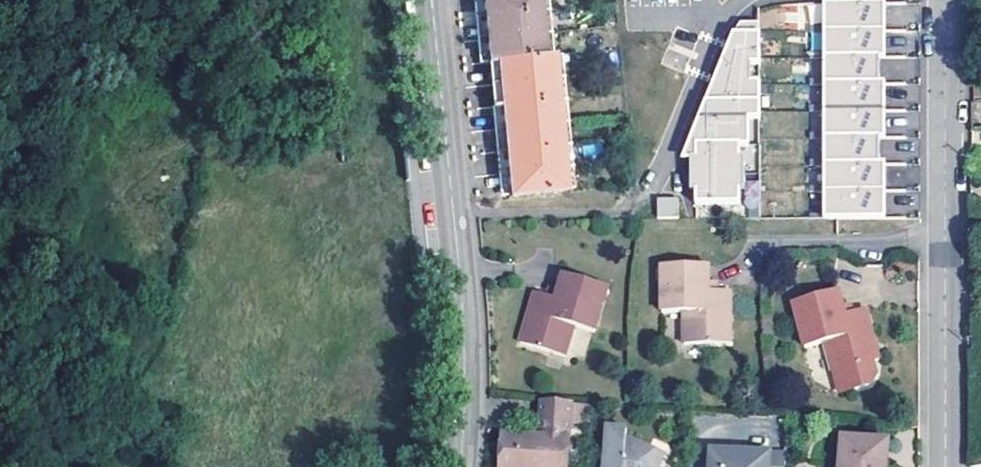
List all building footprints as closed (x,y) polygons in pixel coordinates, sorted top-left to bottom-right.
[(481,0),(470,0),(477,65),(488,64),(487,57),(483,21),(482,13),(481,0)] [(569,194),(555,58),(546,58),(539,0),(481,0),(482,13),(483,21),(487,57),(488,64),(496,63),(497,69),(500,101),(501,111),(505,145),(506,155),(509,189),(510,200),(569,194)] [(555,58),(548,0),(539,0),(546,58),(555,58)] [(831,28),(831,33),(883,33),(883,5),(831,5),(831,28)] [(740,26),(680,160),(690,161),(689,209),(752,209),(751,121),(761,121),(761,25),(740,26)] [(831,54),(831,60),(877,60),(883,60),(883,33),(831,33),(831,54)] [(555,58),(569,194),(579,193),(565,57),(555,58)] [(877,84),(877,60),(831,60),(831,81),(831,86),(882,86),(882,84),(877,84)] [(501,200),(510,200),(509,189),(506,155),(505,145),(501,111),(500,101),(497,69),(496,63),(488,64),(501,200)] [(882,86),(831,86),(831,107),(831,113),(882,113),(882,86)] [(882,113),(831,113),(831,135),(831,140),(882,140),(882,113)] [(882,140),(831,140),(831,161),(831,167),(881,167),(881,164),(875,164),(875,141),(882,141),(882,140)] [(881,193),(881,167),(831,167),(831,187),(831,193),(881,193)] [(881,220),(881,193),(831,193),(831,214),(831,220),(881,220)] [(660,219),(681,220),(681,201),(660,202),(660,219)] [(716,285),(716,267),(668,268),(670,315),(691,315),(693,346),(739,345),(737,293),(724,293),(716,293),(716,285)] [(563,302),(555,300),(543,296),(527,344),(574,359),(584,329),(602,335),(617,290),(571,276),(565,296),(563,302)] [(723,284),(716,285),(716,293),(724,293),(723,284)] [(847,289),(802,302),(816,348),(837,342),(846,372),(852,370),(856,382),(866,388),(882,384),(888,373),(885,365),(892,363),(890,358),(875,307),(861,310),(853,312),(852,305),(847,289)] [(563,302),(565,296),(557,293),(555,300),(563,302)] [(859,303),(852,305),(853,312),(861,310),(859,303)] [(852,392),(866,388),(856,382),(852,370),(846,372),(852,392)] [(575,405),(538,402),(537,440),(530,439),(499,437),(498,466),(570,466),(575,405)] [(614,429),(611,466),(659,466),(660,463),(671,453),(634,439),(634,430),(614,429)] [(839,466),(886,466),(888,438),(841,436),(839,466)] [(788,453),(710,451),(709,466),(787,466),(788,453)]
